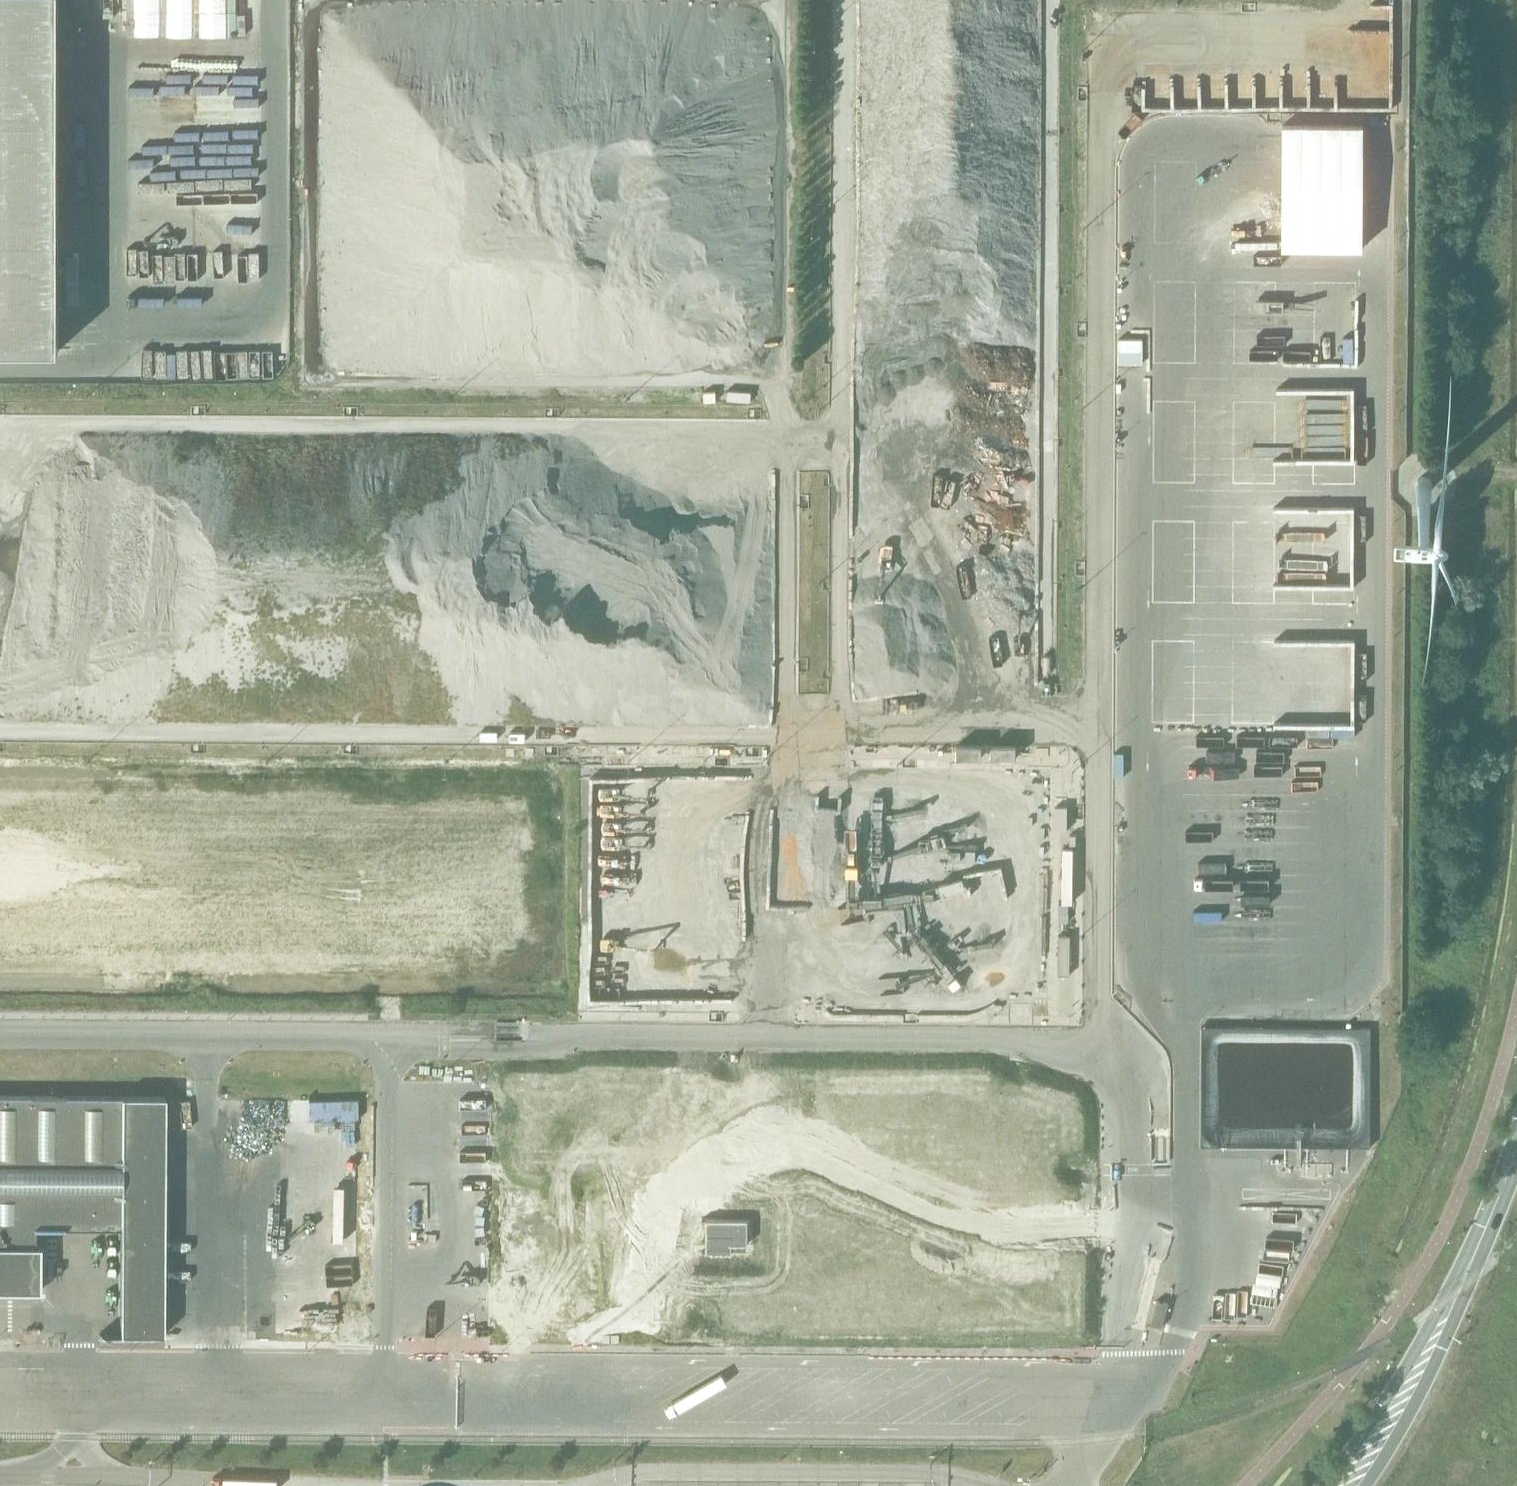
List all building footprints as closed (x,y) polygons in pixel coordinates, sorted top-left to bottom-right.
[(57,357),(59,0),(0,0),(0,357),(57,357)] [(195,32),(194,0),(137,0),(137,32),(195,32)] [(1016,745),(991,746),(991,757),(1016,757),(1016,745)] [(981,746),(956,746),(956,757),(981,757),(981,746)] [(36,1096),(0,1095),(0,1165),(35,1165),(36,1096)] [(62,1165),(62,1096),(36,1096),(35,1165),(62,1165)] [(122,1166),(122,1096),(62,1096),(62,1165),(122,1166)] [(163,1335),(164,1096),(122,1096),(122,1166),(122,1187),(121,1228),(120,1228),(120,1335),(163,1335)] [(335,1116),(361,1115),(360,1097),(315,1098),(315,1123),(335,1122),(335,1116)] [(34,1227),(33,1227),(33,1187),(0,1187),(0,1290),(39,1291),(39,1245),(35,1245),(34,1245),(34,1227)] [(121,1228),(122,1187),(33,1187),(33,1227),(34,1227),(120,1228),(121,1228)] [(750,1215),(709,1215),(709,1243),(750,1244),(750,1215)] [(1029,1307),(1021,1307),(1017,1307),(1016,1316),(1028,1316),(1029,1307)]
